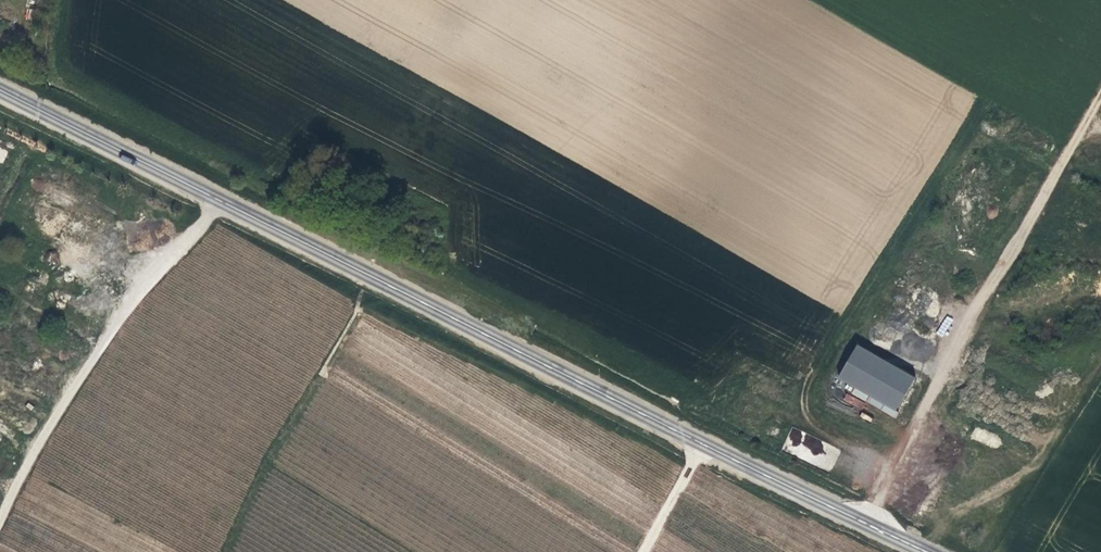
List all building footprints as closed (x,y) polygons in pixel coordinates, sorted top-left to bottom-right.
[(944,337),(953,318),(946,315),(937,334),(944,337)] [(856,348),(838,381),(896,414),(914,381),(856,348)] [(846,393),(843,399),(854,405),(857,399),(846,393)] [(831,472),(841,449),(792,427),(781,450),(831,472)]
